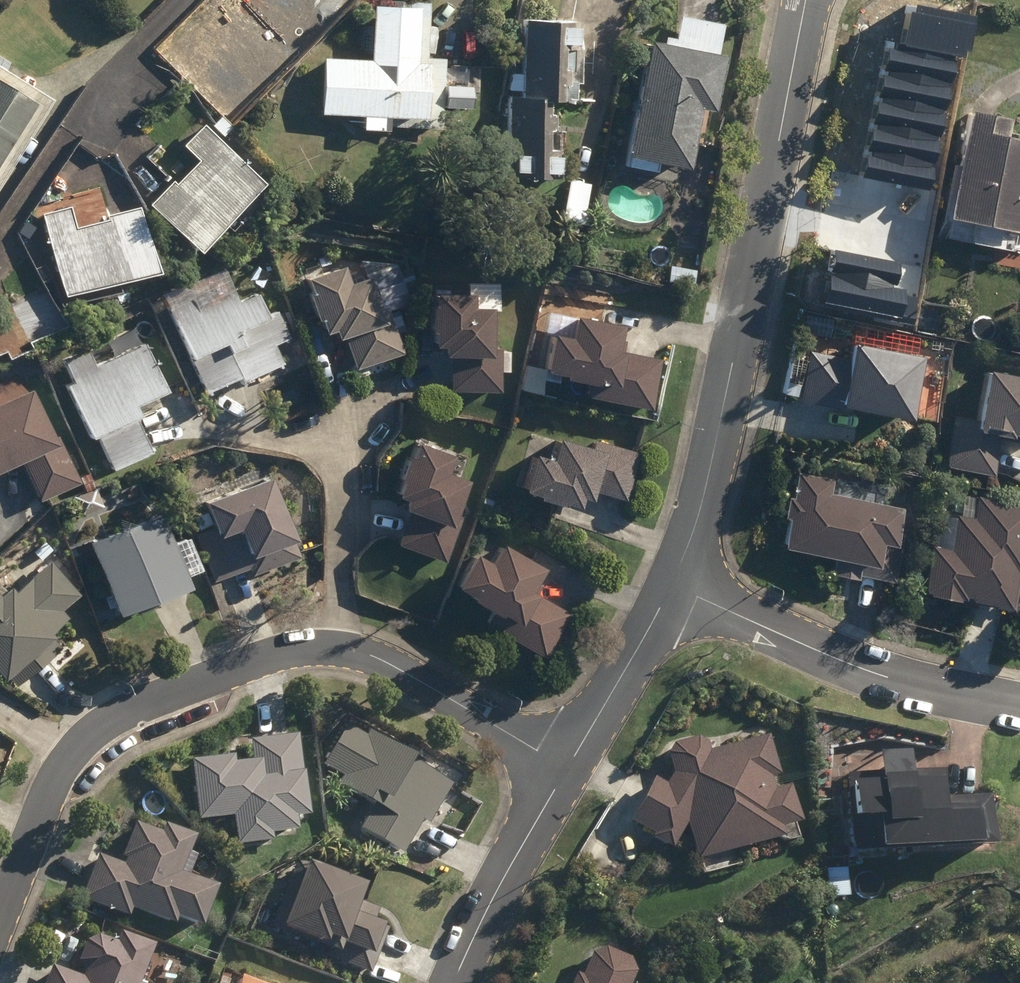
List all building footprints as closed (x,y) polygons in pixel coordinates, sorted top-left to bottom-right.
[(298,59),(350,9),(345,4),(349,0),(240,0),(298,59)] [(612,35),(619,0),(596,0),(590,30),(612,35)] [(367,134),(395,134),(395,122),(446,123),(448,62),(430,61),(430,66),(422,66),(423,11),(432,11),(432,6),(413,5),(412,11),(377,10),(375,64),(327,62),(325,119),(368,121),(367,134)] [(632,161),(694,173),(706,113),(719,116),(730,59),(722,58),(728,28),(681,19),(676,49),(655,45),(632,161)] [(514,182),(564,183),(564,154),(554,154),(554,136),(560,136),(560,119),(555,119),(555,106),(569,106),(569,90),(574,90),(574,75),(578,75),(579,54),(581,54),(581,50),(583,50),(584,32),(581,32),(581,24),(529,23),(527,100),(515,100),(514,182)] [(57,103),(0,68),(0,196),(57,103)] [(999,250),(1019,243),(1019,196),(1011,194),(1019,150),(1019,140),(989,134),(993,116),(952,108),(931,218),(960,224),(957,242),(999,250)] [(820,213),(833,216),(831,222),(855,227),(856,221),(913,232),(935,128),(852,110),(844,146),(835,144),(820,213)] [(154,210),(205,258),(271,189),(207,127),(187,148),(205,165),(180,190),(177,187),(154,210)] [(563,232),(579,235),(581,225),(586,226),(594,186),(571,182),(566,212),(563,232)] [(47,218),(70,304),(163,278),(144,210),(110,219),(111,225),(80,233),(74,211),(47,218)] [(340,332),(345,330),(356,360),(401,344),(386,304),(379,307),(366,270),(346,277),(340,261),(308,273),(314,288),(309,290),(319,314),(323,312),(328,326),(337,323),(340,332)] [(684,288),(698,290),(699,279),(685,277),(684,288)] [(446,352),(450,352),(451,385),(498,385),(498,343),(490,343),(491,304),(471,304),(471,287),(436,286),(436,303),(432,303),(431,328),(436,328),(436,343),(446,343),(446,352)] [(187,300),(163,311),(203,394),(237,377),(234,371),(246,366),(251,377),(278,364),(270,346),(284,339),(272,314),(266,318),(255,296),(235,305),(231,297),(194,315),(187,300)] [(865,324),(908,332),(913,307),(870,299),(865,324)] [(909,328),(928,332),(933,311),(914,307),(909,328)] [(589,377),(587,391),(652,403),(662,355),(625,348),(626,343),(618,342),(622,319),(577,311),(573,332),(555,329),(548,363),(567,367),(566,373),(589,377)] [(804,353),(795,402),(891,421),(903,357),(841,345),(838,359),(804,353)] [(161,391),(141,347),(90,371),(79,349),(58,359),(69,384),(63,387),(87,438),(93,436),(110,470),(145,454),(128,418),(137,415),(130,400),(138,396),(140,401),(161,391)] [(949,460),(996,468),(1003,427),(1011,429),(1011,426),(1019,427),(1019,371),(988,366),(979,418),(957,414),(949,460)] [(20,456),(39,495),(77,478),(33,386),(0,402),(0,465),(20,456)] [(593,491),(594,486),(625,496),(639,450),(598,438),(596,446),(558,435),(553,454),(536,449),(526,483),(542,488),(541,491),(566,498),(567,494),(581,498),(584,488),(593,491)] [(444,517),(456,484),(434,476),(440,458),(412,447),(406,462),(402,461),(395,482),(397,483),(393,495),(405,500),(409,507),(396,544),(438,559),(452,520),(444,517)] [(778,517),(772,548),(827,560),(824,574),(846,580),(847,573),(884,581),(895,533),(882,530),(887,510),(818,494),(821,480),(790,474),(784,500),(778,498),(774,517),(778,517)] [(251,573),(298,554),(265,476),(200,503),(211,529),(196,536),(214,579),(248,565),(251,573)] [(1019,533),(1019,507),(972,498),(969,519),(949,516),(943,549),(925,546),(916,592),(1010,609),(1019,562),(1015,561),(1019,533)] [(160,511),(90,539),(119,609),(189,582),(160,511)] [(493,610),(486,622),(545,653),(568,611),(536,594),(539,590),(532,586),(543,564),(502,542),(493,560),(476,551),(459,582),(475,590),(471,598),(493,610)] [(3,672),(53,631),(50,627),(66,613),(60,607),(78,592),(50,558),(15,587),(11,582),(0,591),(0,668),(3,672)] [(373,804),(360,827),(403,850),(421,818),(426,820),(447,782),(407,760),(411,753),(367,729),(363,737),(344,727),(323,764),(342,775),(337,784),(373,804)] [(673,846),(687,818),(687,820),(698,857),(783,834),(780,824),(800,818),(791,784),(782,786),(767,733),(710,749),(708,740),(698,735),(674,742),(668,751),(674,772),(669,783),(653,775),(631,819),(655,831),(653,836),(673,846)] [(233,754),(195,758),(202,815),(237,810),(241,839),(273,835),(272,829),(299,825),(297,812),(310,810),(304,768),(301,768),(297,734),(251,739),(253,759),(234,762),(233,754)] [(849,774),(853,850),(996,841),(993,792),(945,795),(943,769),(909,771),(908,750),(880,752),(881,772),(849,774)] [(128,862),(102,852),(86,893),(132,911),(134,902),(178,919),(181,911),(204,921),(218,882),(184,869),(197,832),(168,821),(165,830),(138,820),(126,851),(131,853),(128,862)] [(298,856),(272,925),(334,948),(331,956),(371,971),(388,926),(382,924),(383,922),(374,919),(379,907),(359,900),(366,882),(298,856)] [(142,980),(156,941),(128,930),(125,939),(104,932),(93,937),(86,956),(91,968),(89,976),(57,965),(50,982),(150,982),(142,980)] [(634,970),(629,957),(605,947),(591,952),(581,976),(575,973),(571,982),(628,982),(634,970)]
